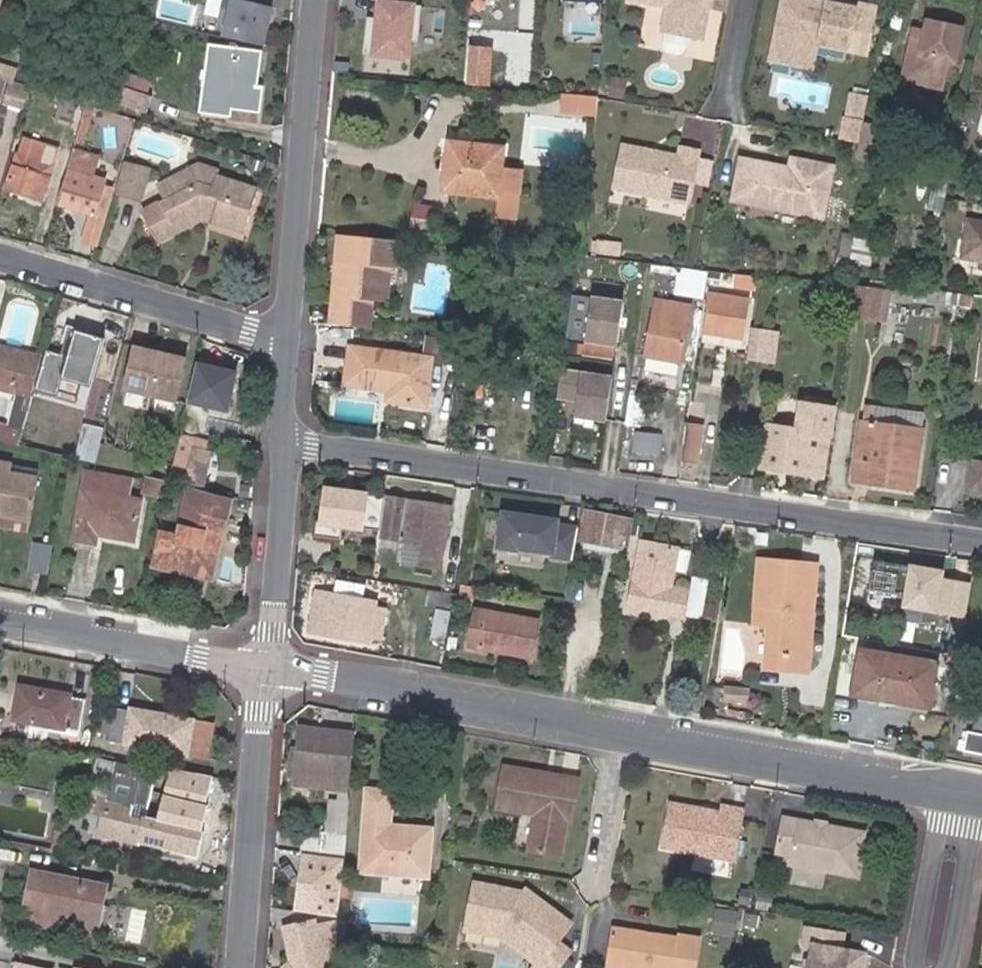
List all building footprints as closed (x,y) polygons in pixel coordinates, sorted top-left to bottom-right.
[(264,1),(259,0),(219,0),(214,36),(258,42),(264,1)] [(418,5),(376,0),(370,59),(411,63),(418,5)] [(663,35),(666,35),(689,40),(704,43),(710,11),(712,0),(632,0),(631,4),(667,11),(663,35)] [(710,11),(727,13),(729,0),(712,0),(710,11)] [(774,51),(820,60),(822,47),(852,52),(860,4),(842,1),(841,5),(826,3),(808,0),(782,0),(774,51)] [(915,36),(906,80),(943,87),(949,60),(956,61),(962,29),(929,22),(926,38),(915,36)] [(689,40),(666,35),(663,51),(667,56),(681,59),(685,56),(689,40)] [(207,44),(199,110),(230,117),(231,110),(260,113),(263,89),(258,88),(263,52),(207,44)] [(820,60),(774,51),(771,63),(818,72),(820,60)] [(8,81),(12,82),(15,72),(0,67),(0,78),(8,81)] [(123,80),(120,87),(150,96),(152,89),(150,88),(123,80)] [(8,81),(6,87),(0,85),(0,101),(22,109),(28,87),(12,82),(8,81)] [(115,103),(145,113),(150,96),(120,87),(115,103)] [(589,118),(592,100),(564,97),(562,115),(589,118)] [(837,141),(857,144),(861,125),(866,101),(851,98),(846,122),(843,121),(837,141)] [(89,118),(82,115),(79,124),(92,128),(94,120),(105,123),(108,113),(92,108),(89,118)] [(140,145),(166,155),(173,138),(147,128),(140,145)] [(71,151),(76,132),(65,129),(57,155),(69,158),(71,151)] [(42,201),(52,165),(50,165),(42,162),(47,147),(21,140),(6,190),(42,201)] [(502,146),(451,141),(445,191),(496,197),(499,170),(502,146)] [(47,147),(42,162),(50,165),(53,151),(47,147)] [(677,161),(621,150),(613,191),(685,206),(689,189),(694,165),(696,155),(679,152),(677,161)] [(79,153),(71,151),(69,158),(65,171),(69,172),(58,206),(93,217),(103,182),(90,178),(94,167),(76,162),(79,153)] [(739,162),(731,203),(822,222),(833,170),(790,161),(788,172),(739,162)] [(157,176),(162,185),(191,173),(197,186),(207,184),(214,186),(215,179),(217,170),(189,162),(157,176)] [(694,165),(689,189),(705,192),(710,167),(694,165)] [(125,167),(116,195),(140,202),(148,174),(125,167)] [(515,171),(499,170),(497,188),(514,190),(515,171)] [(191,173),(162,185),(170,201),(144,213),(157,242),(206,219),(208,211),(213,214),(211,220),(244,230),(255,191),(215,179),(214,186),(207,184),(197,186),(191,173)] [(103,220),(114,186),(103,182),(93,217),(103,220)] [(410,243),(339,236),(336,264),(343,264),(341,277),(334,277),(329,325),(372,329),(375,301),(387,303),(389,281),(373,280),(375,267),(391,268),(406,269),(410,243)] [(969,285),(981,286),(981,243),(975,242),(969,285)] [(343,264),(336,264),(334,277),(341,277),(343,264)] [(389,281),(391,268),(375,267),(373,280),(389,281)] [(664,298),(686,300),(687,294),(703,294),(705,273),(670,270),(664,298)] [(879,287),(854,285),(850,314),(875,318),(879,287)] [(624,353),(629,297),(580,293),(576,349),(624,353)] [(728,326),(742,327),(745,300),(708,293),(704,322),(715,324),(714,333),(726,336),(728,326)] [(686,300),(664,298),(654,297),(647,354),(645,369),(675,372),(678,358),(686,300)] [(877,342),(945,349),(948,320),(880,314),(877,342)] [(767,341),(747,339),(743,369),(763,371),(767,341)] [(147,394),(158,352),(132,346),(121,388),(124,388),(140,392),(147,394)] [(432,359),(351,347),(346,384),(389,392),(388,401),(425,406),(432,359)] [(183,358),(158,352),(147,394),(154,396),(156,396),(170,400),(173,401),(183,358)] [(19,396),(17,401),(22,403),(31,367),(0,358),(0,390),(19,396)] [(51,393),(83,401),(93,370),(60,362),(51,393)] [(554,395),(567,396),(565,416),(613,420),(616,372),(556,367),(554,395)] [(225,373),(197,368),(191,399),(219,404),(225,373)] [(140,392),(124,388),(120,403),(136,407),(140,392)] [(79,414),(83,401),(51,393),(41,391),(39,402),(79,414)] [(156,396),(154,396),(151,410),(167,414),(170,400),(156,396)] [(219,404),(191,399),(184,436),(204,440),(208,441),(212,442),(219,404)] [(12,443),(17,430),(23,405),(7,400),(0,426),(0,440),(12,443)] [(865,421),(855,480),(913,489),(921,431),(924,414),(866,405),(865,421)] [(820,476),(830,410),(808,407),(803,431),(767,426),(760,467),(820,476)] [(90,462),(98,429),(77,424),(69,458),(90,462)] [(697,459),(702,427),(686,424),(682,457),(697,459)] [(656,434),(637,433),(636,454),(654,455),(656,434)] [(185,486),(202,490),(209,454),(206,453),(208,441),(204,440),(184,436),(177,435),(170,464),(189,468),(185,486)] [(965,490),(981,492),(981,457),(970,455),(965,490)] [(27,522),(35,469),(0,463),(0,517),(27,522)] [(95,533),(132,540),(139,500),(125,497),(128,479),(84,472),(72,537),(93,542),(95,533)] [(161,484),(146,480),(142,494),(158,498),(161,484)] [(321,519),(314,519),(312,531),(337,536),(337,535),(338,535),(341,515),(360,517),(359,524),(380,527),(382,507),(383,504),(384,495),(384,493),(326,488),(321,519)] [(154,534),(147,564),(182,574),(189,548),(197,550),(196,552),(214,556),(223,519),(228,521),(231,501),(185,491),(174,540),(154,534)] [(401,539),(406,497),(384,495),(383,504),(382,507),(380,527),(379,536),(401,539)] [(451,503),(406,497),(401,539),(415,541),(423,552),(421,566),(440,568),(444,538),(447,534),(451,503)] [(634,519),(623,517),(587,512),(581,542),(621,549),(623,537),(630,539),(634,519)] [(0,517),(0,526),(25,531),(27,522),(0,517)] [(561,554),(565,534),(545,530),(539,560),(559,564),(561,554)] [(565,534),(561,554),(573,555),(577,537),(565,534)] [(628,605),(665,613),(666,605),(683,608),(687,591),(669,588),(676,549),(640,543),(632,584),(628,605)] [(189,548),(182,574),(209,581),(214,556),(196,552),(197,550),(189,548)] [(46,570),(49,551),(33,549),(29,567),(46,570)] [(784,655),(782,672),(804,674),(816,569),(758,562),(752,626),(766,628),(766,637),(777,639),(776,654),(784,655)] [(895,609),(970,615),(973,579),(940,577),(941,565),(899,562),(895,609)] [(456,594),(430,588),(428,602),(453,607),(456,594)] [(308,628),(369,640),(370,635),(381,637),(387,610),(374,607),(375,600),(316,590),(308,628)] [(681,616),(683,608),(666,605),(665,613),(681,616)] [(537,620),(476,609),(470,642),(530,652),(537,620)] [(764,669),(782,672),(784,655),(776,654),(777,639),(766,637),(764,669)] [(879,694),(897,698),(897,701),(928,708),(937,663),(862,649),(854,693),(878,697),(879,694)] [(10,720),(78,734),(82,703),(65,700),(66,694),(17,683),(10,720)] [(747,692),(725,690),(724,702),(746,704),(747,692)] [(191,719),(131,710),(131,712),(113,709),(112,713),(109,732),(108,740),(186,751),(188,738),(205,741),(208,723),(191,719)] [(109,732),(112,713),(98,711),(95,728),(109,732)] [(78,734),(10,720),(8,731),(76,743),(78,734)] [(332,772),(334,754),(352,756),(354,734),(301,728),(296,775),(337,779),(338,773),(332,772)] [(205,741),(188,738),(186,751),(204,754),(205,741)] [(545,779),(546,772),(505,765),(499,806),(537,812),(531,852),(562,857),(570,813),(573,814),(580,778),(561,775),(560,782),(545,779)] [(561,775),(546,772),(545,779),(560,782),(561,775)] [(372,784),(368,867),(433,870),(435,824),(402,822),(402,828),(391,827),(394,784),(372,784)] [(106,798),(97,795),(94,811),(101,813),(106,798)] [(351,814),(352,798),(337,798),(336,813),(351,814)] [(703,816),(704,810),(671,804),(662,848),(736,862),(744,809),(725,806),(724,814),(711,812),(710,818),(703,816)] [(828,833),(816,830),(800,827),(802,821),(785,818),(775,863),(859,880),(868,835),(829,828),(828,833)] [(818,820),(816,830),(828,833),(829,828),(830,822),(818,820)] [(342,852),(343,833),(304,829),(303,849),(342,852)] [(340,890),(341,891),(343,872),(307,870),(306,887),(340,890)] [(103,887),(30,872),(22,919),(93,933),(103,887)] [(358,873),(350,872),(349,889),(357,889),(358,873)] [(470,923),(514,932),(543,957),(537,963),(534,967),(559,967),(572,951),(559,942),(570,927),(535,900),(531,905),(526,900),(529,896),(526,892),(477,885),(470,923)] [(340,890),(306,887),(304,905),(339,908),(340,890)] [(535,900),(529,896),(526,900),(531,905),(535,900)] [(5,935),(10,901),(0,899),(0,934),(5,935)] [(736,936),(741,912),(721,908),(717,933),(736,936)] [(337,947),(339,917),(314,922),(319,950),(328,949),(337,947)] [(330,959),(328,949),(319,950),(314,922),(287,928),(295,967),(329,967),(330,959)] [(514,932),(470,923),(468,933),(512,942),(537,963),(543,957),(514,932)] [(682,937),(617,928),(612,967),(699,967),(703,937),(683,934),(682,937)] [(814,964),(813,967),(864,967),(866,958),(841,953),(844,936),(808,930),(806,945),(817,948),(814,964)] [(11,967),(54,967),(54,966),(14,957),(11,967)]
